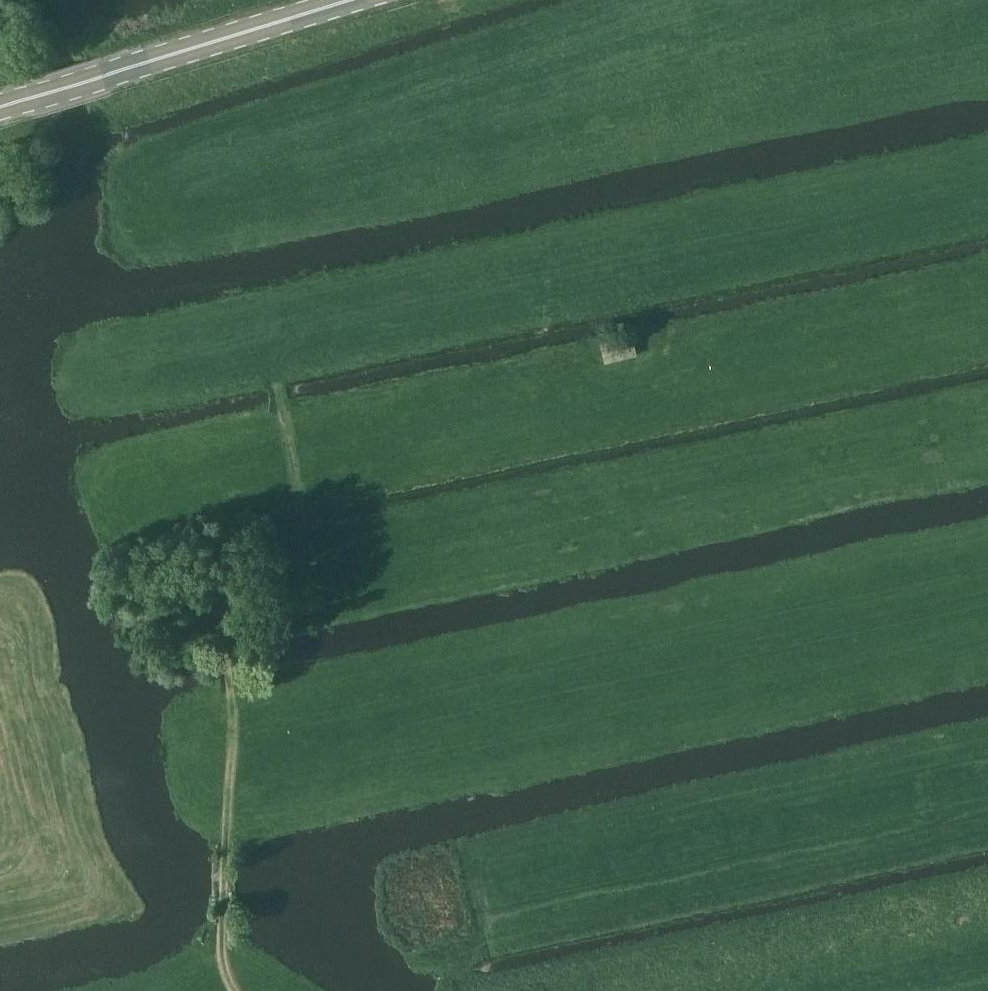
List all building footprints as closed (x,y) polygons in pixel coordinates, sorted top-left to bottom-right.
[(632,334),(600,341),(605,361),(637,355),(632,334)]
